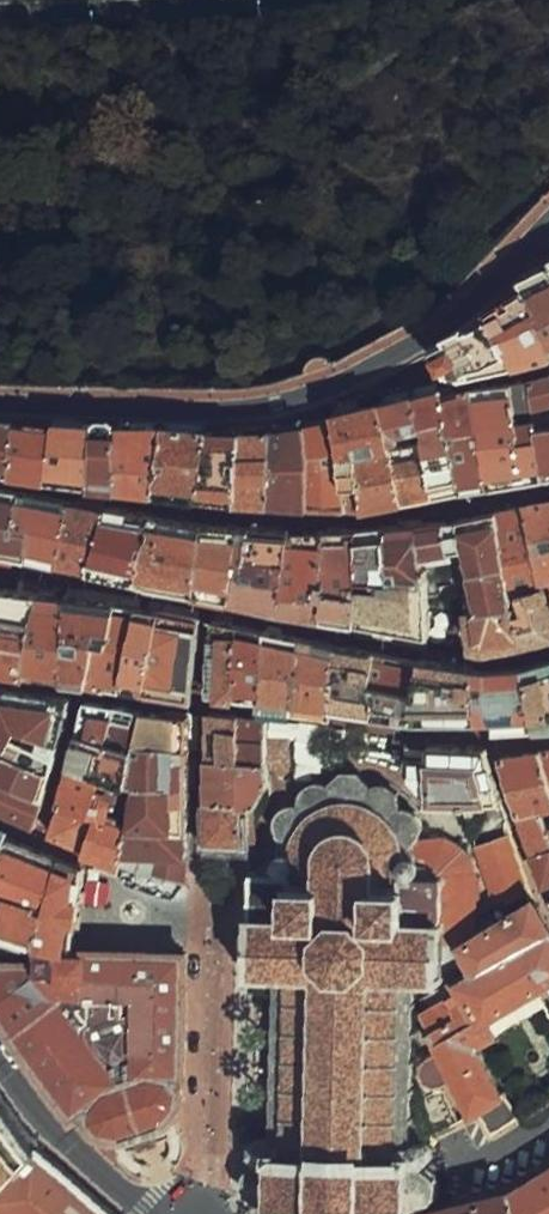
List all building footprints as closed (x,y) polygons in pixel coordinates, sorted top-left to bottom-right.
[(514,268),(514,275),(426,335),(442,364),(464,369),(548,350),(548,245),(514,268)] [(516,389),(514,480),(548,477),(548,382),(516,389)] [(0,402),(0,469),(82,483),(352,503),(514,480),(516,389),(376,384),(326,399),(315,415),(225,419),(0,402)] [(133,587),(148,508),(0,481),(0,562),(133,587)] [(460,515),(466,558),(478,645),(548,623),(548,622),(548,499),(460,515)] [(335,535),(148,508),(133,587),(427,633),(426,562),(426,521),(335,535)] [(460,515),(426,521),(426,562),(466,558),(460,515)] [(0,576),(0,659),(183,689),(197,609),(0,576)] [(217,627),(214,699),(356,714),(532,721),(548,715),(548,651),(495,674),(478,672),(217,627)] [(97,715),(2,689),(10,725),(80,783),(97,715)] [(318,722),(203,710),(211,840),(254,838),(266,788),(318,763),(318,722)] [(176,742),(134,718),(120,853),(165,857),(176,742)] [(415,750),(391,749),(390,777),(430,811),(504,807),(484,744),(416,738),(415,750)] [(537,875),(548,870),(548,745),(497,752),(508,795),(537,875)] [(411,980),(437,979),(437,913),(447,912),(457,908),(468,899),(474,890),(477,879),(477,868),(474,857),(468,848),(460,841),(451,836),(440,834),(429,835),(418,839),(421,827),(422,821),(422,816),(419,811),(415,807),(410,804),(405,803),(399,804),(394,807),(396,804),(397,799),(397,793),(395,788),(391,784),(386,782),(380,781),(375,782),(370,785),(365,788),(364,782),(362,777),(358,773),(353,770),(348,770),(342,771),(337,773),(333,778),(331,783),(331,788),(328,786),(324,782),(319,779),(314,778),(308,779),(303,782),(300,786),(297,791),(297,797),(298,803),(299,806),(294,803),(289,802),(283,803),(278,806),(275,810),(272,815),(272,821),(274,839),(273,847),(268,848),(266,851),(265,863),(268,868),(264,874),(264,911),(232,911),(232,978),(273,979),(271,1148),(255,1148),(254,1213),(405,1213),(409,1202),(415,1204),(422,1204),(428,1202),(433,1198),(435,1194),(437,1191),(438,1187),(438,1182),(436,1175),(432,1170),(426,1165),(429,1162),(431,1160),(432,1157),(432,1153),(431,1149),(429,1147),(426,1144),(423,1143),(419,1143),(416,1143),(413,1145),(411,980)] [(4,903),(11,905),(5,938),(42,948),(45,961),(83,959),(97,884),(68,836),(0,775),(0,901),(4,903)] [(542,914),(465,953),(480,981),(459,992),(462,998),(423,1018),(477,1123),(510,1106),(484,1055),(505,1044),(501,1036),(548,1011),(548,928),(542,914)] [(187,966),(83,959),(45,961),(0,968),(0,1015),(83,1126),(96,1117),(109,1140),(124,1149),(134,1147),(150,1141),(167,1134),(179,1130),(190,1117),(190,1093),(187,966)] [(41,1138),(0,1095),(0,1181),(41,1138)] [(150,1141),(134,1147),(137,1154),(153,1149),(170,1143),(167,1134),(150,1141)] [(41,1138),(0,1181),(0,1188),(27,1213),(120,1213),(41,1138)] [(517,1196),(521,1213),(548,1213),(548,1176),(517,1196)] [(517,1196),(448,1213),(521,1213),(517,1196)]
